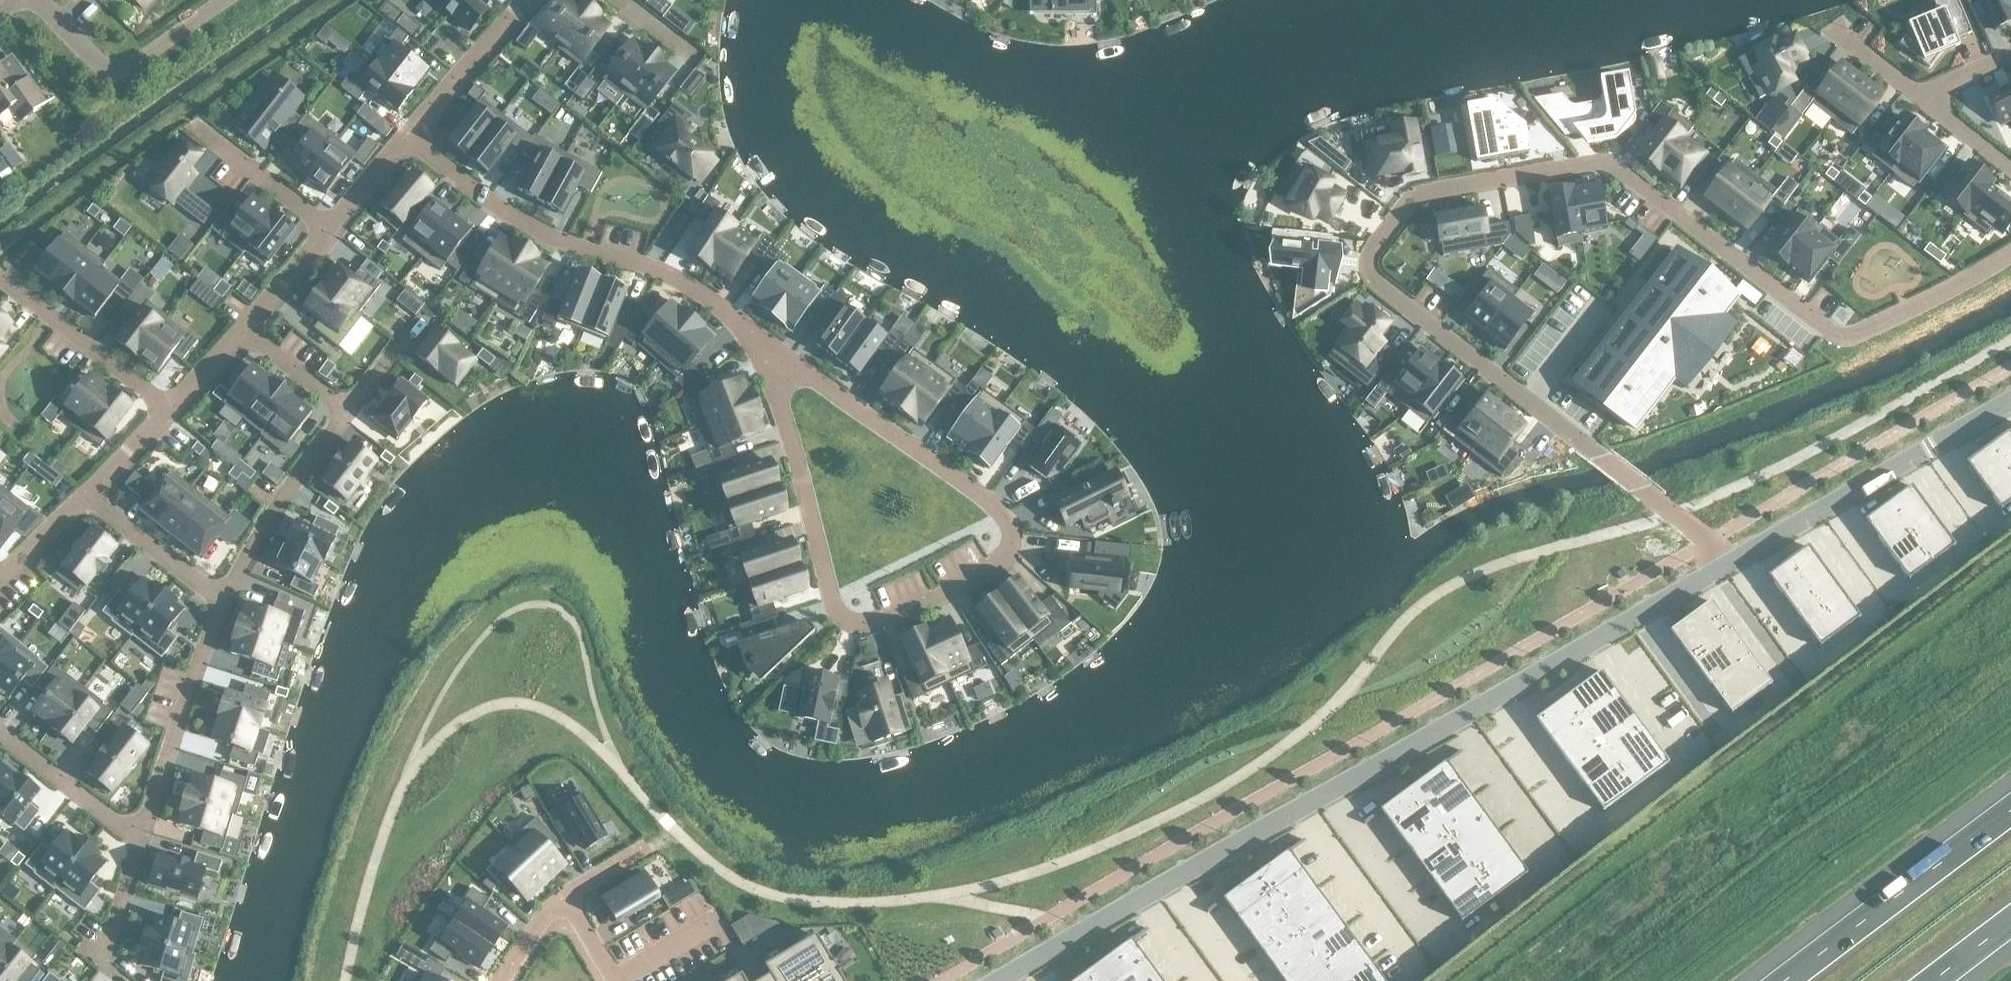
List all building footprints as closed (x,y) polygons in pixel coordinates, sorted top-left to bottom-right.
[(142,8),(150,0),(134,0),(142,8)] [(469,30),(487,10),(484,7),(476,0),(435,0),(446,10),(445,12),(450,17),(452,15),(469,30)] [(538,30),(560,47),(591,6),(583,0),(561,0),(538,30)] [(646,3),(663,16),(670,6),(662,0),(648,0),(646,3)] [(1029,15),(1096,15),(1095,0),(1029,0),(1029,15)] [(1898,43),(1929,68),(1941,53),(1959,46),(1956,39),(1971,32),(1958,0),(1933,0),(1937,11),(1907,23),(1909,29),(1898,43)] [(1997,29),(2010,22),(2010,0),(1983,0),(1997,29)] [(603,15),(591,6),(560,47),(583,64),(612,25),(601,17),(603,15)] [(671,6),(662,18),(670,24),(679,11),(671,6)] [(404,14),(396,24),(413,37),(421,27),(404,14)] [(316,37),(325,45),(328,41),(335,32),(326,25),(316,37)] [(529,25),(516,42),(525,50),(539,32),(529,25)] [(391,44),(377,63),(413,91),(429,70),(400,47),(408,37),(397,29),(388,41),(391,44)] [(1761,65),(1747,72),(1750,77),(1748,78),(1749,80),(1751,79),(1760,97),(1759,97),(1759,99),(1768,94),(1788,84),(1793,81),(1789,73),(1807,64),(1793,37),(1775,46),(1773,42),(1756,50),(1756,49),(1754,50),(1761,65)] [(632,40),(604,78),(624,94),(655,53),(644,46),(642,47),(632,40)] [(667,61),(655,53),(624,94),(644,110),(675,70),(665,63),(667,61)] [(350,74),(341,86),(359,100),(367,89),(397,113),(413,91),(377,63),(369,57),(354,77),(350,74)] [(1805,87),(1790,107),(1801,115),(1811,103),(1831,119),(1862,79),(1841,63),(1816,95),(1805,87)] [(1,77),(0,76),(0,115),(13,106),(23,120),(46,103),(29,78),(28,78),(18,64),(1,77)] [(532,82),(535,78),(522,69),(519,72),(532,82)] [(577,69),(564,86),(574,94),(587,77),(577,69)] [(705,77),(695,69),(680,89),(690,96),(705,77)] [(273,74),(234,126),(263,148),(281,125),(290,132),(301,118),(291,111),(302,97),(273,74)] [(1531,94),(1530,94),(1536,102),(1537,101),(1564,134),(1579,132),(1588,143),(1613,139),(1624,129),(1629,123),(1632,119),(1633,118),(1625,76),(1600,81),(1602,95),(1602,97),(1600,100),(1599,100),(1595,103),(1580,105),(1576,106),(1573,106),(1570,105),(1568,104),(1561,95),(1560,96),(1537,100),(1531,94)] [(587,77),(574,94),(584,102),(597,85),(587,77)] [(1862,79),(1831,119),(1851,135),(1882,95),(1862,79)] [(467,95),(478,103),(481,98),(486,92),(475,84),(467,95)] [(1988,98),(2002,124),(2010,120),(2010,86),(1988,98)] [(1710,89),(1705,95),(1712,100),(1717,94),(1710,89)] [(1718,93),(1712,101),(1720,107),(1726,99),(1718,93)] [(478,103),(446,143),(467,159),(502,114),(481,98),(478,103)] [(549,99),(543,107),(551,113),(557,105),(549,99)] [(1771,99),(1754,120),(1769,133),(1788,109),(1771,99)] [(1493,101),(1466,106),(1476,161),(1529,152),(1524,125),(1493,101)] [(1657,129),(1637,154),(1660,172),(1660,171),(1686,136),(1693,127),(1660,102),(1646,121),(1657,129)] [(667,111),(650,133),(655,136),(648,145),(654,150),(653,151),(664,160),(665,159),(672,165),(672,166),(692,182),(694,181),(699,185),(719,161),(713,156),(714,155),(691,136),(695,130),(685,122),(683,123),(667,111)] [(305,137),(285,163),(305,179),(337,138),(306,114),(295,129),(305,137)] [(502,114),(467,159),(487,175),(510,144),(522,153),(532,138),(502,114)] [(1901,115),(1871,155),(1891,171),(1923,132),(1901,115)] [(641,116),(628,133),(638,141),(651,124),(641,116)] [(1371,131),(1355,134),(1360,165),(1374,163),(1376,177),(1399,173),(1400,175),(1423,171),(1414,121),(1391,125),(1391,127),(1393,138),(1373,141),(1371,131)] [(1448,125),(1429,129),(1434,157),(1453,155),(1448,125)] [(7,146),(20,138),(13,127),(1,134),(7,146)] [(1923,132),(1891,171),(1912,187),(1942,147),(1923,132)] [(544,141),(535,134),(532,138),(522,153),(532,161),(516,191),(539,203),(566,153),(544,141)] [(1772,135),(1766,143),(1775,150),(1781,142),(1772,135)] [(1686,136),(1660,171),(1679,186),(1706,151),(1686,136)] [(1794,137),(1787,146),(1801,157),(1808,148),(1794,137)] [(337,138),(305,179),(326,194),(353,159),(363,166),(378,146),(368,138),(356,153),(337,138)] [(160,167),(147,184),(173,204),(185,188),(195,174),(188,169),(199,156),(179,142),(170,154),(165,150),(155,164),(160,167)] [(1296,186),(1286,205),(1312,220),(1314,216),(1328,224),(1334,213),(1338,205),(1344,194),(1330,186),(1333,182),(1328,179),(1321,175),(1326,165),(1306,150),(1300,155),(1295,163),(1306,169),(1296,186)] [(1335,150),(1328,159),(1344,172),(1352,163),(1335,150)] [(15,152),(6,159),(14,169),(23,162),(15,152)] [(601,172),(566,153),(539,203),(562,215),(578,186),(590,192),(601,172)] [(10,167),(2,156),(0,158),(0,174),(10,167)] [(1735,159),(1704,199),(1724,214),(1755,175),(1735,159)] [(1968,162),(1943,195),(1965,212),(1987,184),(1989,185),(1992,181),(1968,162)] [(1830,167),(1824,175),(1833,181),(1839,173),(1830,167)] [(400,228),(405,231),(419,213),(416,210),(433,189),(412,172),(376,214),(397,231),(400,228)] [(1755,175),(1724,214),(1746,231),(1776,191),(1755,175)] [(1787,177),(1779,188),(1790,196),(1798,185),(1787,177)] [(1597,184),(1572,188),(1580,234),(1581,234),(1605,229),(1597,184)] [(1963,215),(1988,234),(1994,226),(2002,232),(2010,220),(2010,203),(1989,185),(1987,184),(1965,212),(1963,215)] [(1572,188),(1547,193),(1557,248),(1583,243),(1581,234),(1580,234),(1572,188)] [(1863,192),(1857,200),(1865,206),(1871,198),(1863,192)] [(720,203),(708,195),(694,215),(705,223),(685,253),(709,268),(737,226),(739,222),(717,207),(720,203)] [(244,251),(273,213),(251,196),(233,220),(223,212),(211,228),(243,253),(244,251)] [(421,256),(451,215),(447,212),(450,208),(438,199),(435,203),(433,202),(422,216),(419,213),(405,231),(407,233),(402,241),(421,256)] [(201,200),(190,215),(203,225),(214,210),(201,200)] [(1787,200),(1781,208),(1789,214),(1795,206),(1787,200)] [(86,212),(94,218),(100,211),(92,204),(86,212)] [(1481,208),(1435,217),(1443,256),(1502,245),(1511,235),(1508,222),(1484,226),(1481,208)] [(1798,209),(1767,249),(1788,265),(1818,225),(1798,209)] [(1893,209),(1885,221),(1895,229),(1905,217),(1893,209)] [(293,229),(273,213),(244,251),(264,266),(293,229)] [(470,230),(465,226),(468,222),(456,213),(453,217),(451,215),(421,256),(440,270),(446,263),(457,271),(465,261),(454,252),(470,230)] [(1535,244),(1530,215),(1513,218),(1515,232),(1529,245),(1535,244)] [(1628,217),(1623,224),(1633,232),(1634,229),(1638,225),(1628,217)] [(131,227),(120,219),(113,228),(124,237),(131,227)] [(1818,225),(1788,265),(1789,266),(1808,280),(1826,257),(1837,265),(1852,246),(1841,237),(1838,240),(1818,225)] [(758,240),(737,226),(709,268),(730,282),(750,253),(763,261),(772,247),(773,247),(777,241),(763,232),(758,240)] [(1270,240),(1267,267),(1297,271),(1302,271),(1300,291),(1315,293),(1313,307),(1330,296),(1331,284),(1335,285),(1337,262),(1335,261),(1332,261),(1333,248),(1331,247),(1332,238),(1332,236),(1284,230),(1284,231),(1283,242),(1270,240)] [(1641,237),(1651,246),(1656,240),(1645,231),(1642,235),(1641,237)] [(65,232),(33,272),(53,287),(84,247),(65,232)] [(179,235),(167,250),(180,260),(192,244),(179,235)] [(1511,235),(1502,245),(1509,250),(1517,240),(1511,235)] [(494,301),(525,251),(502,237),(484,266),(472,259),(459,279),(494,301)] [(385,254),(390,247),(382,240),(376,248),(385,254)] [(1929,243),(1923,251),(1931,257),(1937,249),(1929,243)] [(104,263),(84,247),(53,287),(73,303),(101,267),(104,263)] [(784,256),(773,247),(772,247),(763,261),(759,266),(769,274),(750,302),(771,316),(799,277),(779,263),(784,256)] [(1937,249),(1931,257),(1940,264),(1946,256),(1937,249)] [(548,265),(525,251),(494,301),(528,322),(541,302),(529,295),(548,265)] [(1612,331),(1574,380),(1637,428),(1673,381),(1681,387),(1731,323),(1723,317),(1736,301),(1673,252),(1623,316),(1626,319),(1615,333),(1612,331)] [(353,277),(338,265),(323,286),(358,313),(381,284),(360,268),(353,277)] [(101,267),(73,303),(93,318),(113,292),(126,302),(135,291),(120,280),(119,281),(101,267)] [(197,278),(212,290),(221,280),(221,279),(206,267),(197,278)] [(1480,298),(1464,319),(1484,334),(1512,298),(1513,299),(1519,291),(1489,268),(1471,291),(1480,298)] [(581,331),(602,279),(576,269),(562,303),(550,298),(541,321),(555,326),(556,321),(581,331)] [(1551,270),(1542,282),(1557,294),(1566,282),(1551,270)] [(799,277),(771,316),(792,331),(810,305),(822,313),(825,309),(836,293),(826,285),(820,293),(799,277)] [(188,290),(196,297),(205,285),(197,279),(188,290)] [(627,289),(602,279),(581,331),(606,341),(604,346),(616,351),(628,329),(613,324),(627,289)] [(1742,279),(1735,288),(1742,293),(1749,283),(1742,279)] [(221,280),(212,290),(222,298),(230,287),(221,280)] [(1465,291),(1455,284),(1448,295),(1457,302),(1465,291)] [(136,316),(117,341),(137,357),(168,317),(148,301),(153,294),(142,286),(125,308),(136,316)] [(358,313),(323,286),(306,307),(321,318),(313,328),(338,347),(362,316),(358,313)] [(850,298),(839,290),(836,293),(825,309),(836,317),(815,345),(837,360),(866,321),(845,305),(850,298)] [(1512,298),(1484,334),(1504,350),(1533,314),(1513,299),(1512,298)] [(657,360),(692,319),(671,301),(649,328),(635,316),(628,329),(623,338),(634,347),(637,343),(657,360)] [(1349,327),(1336,344),(1337,345),(1356,359),(1346,371),(1367,387),(1394,353),(1380,342),(1376,339),(1385,327),(1387,324),(1365,307),(1363,309),(1356,304),(1343,322),(1349,327)] [(12,323),(0,314),(0,338),(12,323)] [(168,317),(137,357),(157,372),(172,353),(182,361),(198,340),(168,317)] [(715,337),(692,319),(657,360),(677,378),(674,381),(685,390),(705,376),(692,365),(715,337)] [(887,336),(866,321),(837,360),(858,376),(879,348),(890,356),(901,341),(904,336),(892,328),(887,336)] [(520,324),(514,333),(525,341),(531,331),(520,324)] [(476,359),(434,327),(412,356),(456,387),(476,359)] [(934,364),(901,341),(890,356),(887,360),(897,367),(876,395),(899,412),(934,364)] [(482,349),(476,356),(489,366),(495,358),(482,349)] [(1392,365),(1377,386),(1407,409),(1441,365),(1421,350),(1402,374),(1392,365)] [(335,366),(327,360),(318,373),(326,379),(335,366)] [(966,388),(934,364),(899,412),(922,428),(942,400),(952,407),(966,388)] [(220,385),(212,394),(223,403),(243,418),(272,380),(253,365),(231,394),(220,385)] [(1441,365),(1407,409),(1427,424),(1461,381),(1441,365)] [(342,374),(334,369),(326,379),(334,385),(342,374)] [(414,374),(408,382),(416,388),(422,381),(414,374)] [(67,404),(64,407),(86,423),(110,391),(90,375),(67,404)] [(694,400),(703,424),(753,405),(743,380),(712,393),(705,376),(685,390),(689,401),(694,400)] [(272,380),(243,418),(262,433),(291,396),(272,380)] [(428,399),(403,380),(370,421),(396,441),(428,399)] [(1002,404),(970,382),(966,388),(952,407),(963,415),(949,434),(969,449),(1002,404)] [(86,423),(85,423),(106,439),(132,406),(111,390),(110,391),(86,423)] [(1485,395),(1451,438),(1471,454),(1505,410),(1485,395)] [(57,396),(49,406),(59,414),(64,407),(67,404),(57,396)] [(262,433),(260,435),(289,457),(297,447),(290,441),(312,412),(291,396),(262,433)] [(1025,420),(1002,404),(969,449),(966,453),(990,470),(1025,420)] [(699,426),(713,463),(729,458),(736,456),(731,442),(762,430),(753,405),(703,424),(699,426)] [(1443,410),(1434,423),(1440,427),(1449,415),(1443,410)] [(1505,410),(1471,454),(1501,477),(1519,455),(1508,447),(1525,425),(1505,410)] [(1039,446),(1025,465),(1032,470),(1045,480),(1056,464),(1063,469),(1080,445),(1055,426),(1045,419),(1031,438),(1040,444),(1039,446)] [(196,431),(189,438),(195,444),(197,442),(198,443),(203,438),(196,431)] [(1966,463),(2000,509),(2010,501),(2010,431),(1966,463)] [(205,448),(198,443),(197,442),(195,444),(191,449),(199,456),(205,448)] [(342,496),(347,499),(376,461),(352,443),(342,456),(340,455),(332,467),(333,467),(323,481),(326,484),(324,488),(339,500),(342,496)] [(1411,453),(1406,445),(1397,452),(1402,459),(1411,453)] [(385,451),(380,458),(390,466),(395,459),(385,451)] [(29,452),(22,461),(28,466),(35,457),(29,452)] [(34,471),(42,462),(35,457),(28,466),(34,471)] [(720,505),(776,486),(768,461),(734,472),(729,458),(713,463),(707,466),(720,505)] [(67,469),(56,460),(50,468),(61,476),(67,469)] [(239,460),(234,467),(242,473),(248,466),(239,460)] [(1102,463),(1052,488),(1058,500),(1054,502),(1067,528),(1081,521),(1084,527),(1106,517),(1112,529),(1137,517),(1115,472),(1108,476),(1102,463)] [(248,466),(242,473),(250,480),(256,473),(248,466)] [(234,467),(228,474),(236,481),(242,473),(234,467)] [(170,471),(139,511),(159,526),(190,486),(170,471)] [(235,485),(228,479),(222,486),(229,493),(235,485)] [(8,492),(0,486),(0,503),(8,492)] [(190,486),(159,526),(179,541),(210,501),(190,486)] [(720,505),(733,544),(751,537),(755,536),(750,523),(785,512),(776,486),(720,505)] [(1910,488),(1864,521),(1907,579),(1952,546),(1910,488)] [(0,503),(0,546),(15,527),(25,534),(42,518),(8,492),(0,503)] [(210,501),(179,541),(199,557),(217,533),(231,544),(248,523),(233,512),(229,516),(210,501)] [(329,502),(323,508),(333,516),(338,510),(329,502)] [(297,520),(286,543),(322,561),(340,526),(317,516),(311,527),(297,520)] [(91,529),(56,574),(80,593),(96,572),(97,573),(107,561),(105,560),(115,547),(111,544),(114,540),(98,528),(96,532),(91,529)] [(750,581),(797,565),(789,540),(755,551),(751,537),(733,544),(728,545),(732,558),(737,557),(745,583),(750,581)] [(290,587),(313,598),(319,587),(312,583),(323,561),(322,561),(286,543),(285,545),(281,544),(273,560),(277,562),(275,565),(296,575),(290,587)] [(1092,559),(1071,556),(1067,586),(1117,594),(1121,563),(1128,564),(1130,550),(1094,545),(1092,559)] [(1807,548),(1768,576),(1819,646),(1858,617),(1807,548)] [(806,591),(797,565),(750,581),(758,607),(749,610),(754,623),(776,616),(772,602),(806,591)] [(1027,633),(1049,617),(1018,575),(996,592),(1027,633)] [(131,637),(132,636),(164,593),(153,584),(152,585),(144,579),(128,599),(118,592),(102,613),(111,620),(110,621),(131,637)] [(1006,650),(1027,633),(996,592),(974,609),(1006,650)] [(176,602),(164,593),(132,636),(161,658),(177,638),(167,630),(183,609),(176,603),(176,602)] [(1710,601),(1669,630),(1730,714),(1770,684),(1710,601)] [(241,615),(237,630),(290,647),(292,648),(304,611),(275,602),(271,614),(246,606),(243,615),(241,615)] [(58,624),(69,633),(85,612),(74,603),(58,624)] [(33,605),(28,612),(38,619),(43,613),(33,605)] [(754,623),(739,628),(744,641),(736,643),(745,668),(759,683),(814,631),(804,621),(781,628),(777,615),(776,616),(754,623)] [(948,673),(970,662),(950,620),(928,630),(948,673)] [(78,622),(69,632),(77,638),(85,627),(78,622)] [(948,673),(928,630),(925,626),(898,638),(921,687),(948,674),(948,673)] [(20,644),(21,643),(0,627),(0,670),(20,644)] [(251,673),(276,682),(281,669),(282,669),(290,647),(237,630),(232,643),(234,644),(231,653),(255,661),(251,673)] [(0,670),(0,693),(9,700),(23,682),(32,689),(48,667),(39,660),(40,658),(20,644),(0,670)] [(47,695),(33,712),(51,726),(83,687),(64,673),(63,674),(53,666),(37,687),(47,695)] [(826,727),(837,678),(806,671),(802,690),(783,686),(778,711),(796,715),(796,717),(818,722),(814,741),(835,745),(839,730),(826,727)] [(1601,671),(1536,719),(1602,811),(1668,763),(1601,671)] [(862,706),(856,708),(862,728),(868,725),(873,742),(913,729),(905,704),(894,708),(891,698),(885,679),(866,685),(868,691),(859,694),(862,706)] [(154,684),(148,680),(142,688),(148,692),(154,684)] [(147,693),(136,684),(121,706),(132,714),(147,693)] [(227,692),(219,716),(258,728),(270,692),(246,685),(242,697),(227,692)] [(51,726),(51,727),(72,743),(86,725),(97,733),(112,712),(102,705),(104,703),(83,687),(51,726)] [(277,687),(274,695),(286,699),(289,691),(277,687)] [(251,751),(258,728),(219,716),(212,740),(233,747),(229,758),(254,767),(258,754),(251,751)] [(95,762),(85,775),(111,795),(149,745),(123,725),(107,747),(105,745),(93,760),(95,762)] [(1379,810),(1363,822),(1365,824),(1381,813),(1461,922),(1527,873),(1447,764),(1463,753),(1461,750),(1445,762),(1379,810)] [(19,776),(0,761),(0,802),(19,776)] [(186,786),(182,799),(232,815),(235,815),(247,779),(221,772),(218,782),(194,775),(191,787),(186,786)] [(0,802),(0,813),(14,824),(24,832),(39,812),(38,810),(29,804),(31,802),(39,791),(19,775),(19,776),(0,802)] [(520,791),(525,801),(535,795),(529,785),(520,791)] [(579,788),(556,802),(585,851),(608,838),(579,788)] [(182,799),(179,812),(183,813),(179,827),(203,834),(200,843),(222,850),(232,815),(182,799)] [(557,808),(548,813),(553,822),(562,817),(557,808)] [(536,817),(508,843),(513,849),(547,886),(568,866),(548,844),(554,839),(536,817)] [(41,844),(25,865),(35,873),(34,874),(54,890),(55,888),(88,846),(86,844),(78,838),(76,836),(75,838),(67,832),(51,852),(41,844)] [(1206,911),(1208,913),(1223,902),(1281,980),(1383,980),(1290,853),(1305,841),(1303,839),(1288,850),(1222,899),(1206,911)] [(88,846),(55,888),(84,911),(100,890),(93,885),(90,883),(96,875),(106,862),(98,856),(99,855),(88,846)] [(513,849),(493,867),(527,904),(547,886),(513,849)] [(157,854),(148,884),(198,899),(206,870),(218,874),(222,860),(197,852),(193,865),(190,864),(190,861),(175,857),(175,860),(157,854)] [(18,853),(11,862),(17,867),(25,858),(18,853)] [(645,872),(600,899),(616,925),(661,899),(645,872)] [(487,878),(483,884),(491,891),(495,886),(487,878)] [(472,888),(451,919),(494,948),(508,927),(482,910),(489,899),(472,888)] [(662,897),(669,909),(684,900),(677,888),(662,897)] [(147,926),(143,940),(193,954),(203,919),(181,912),(178,922),(154,915),(150,927),(147,926)] [(748,914),(731,926),(742,946),(780,923),(748,914)] [(451,919),(429,950),(447,962),(454,952),(480,969),(494,948),(451,919)] [(11,948),(17,941),(0,928),(0,963),(11,948)] [(1132,942),(1148,930),(1146,928),(1131,939),(1074,980),(1161,980),(1132,942)] [(840,976),(841,976),(840,974),(840,973),(840,972),(841,972),(840,971),(839,972),(835,964),(836,964),(835,963),(834,963),(833,962),(833,963),(832,961),(832,962),(816,936),(764,967),(770,976),(761,980),(843,980),(840,976)] [(138,954),(142,955),(139,967),(163,973),(161,980),(188,980),(195,955),(193,954),(143,940),(138,954)] [(40,971),(30,963),(11,948),(0,963),(0,980),(32,980),(40,971)] [(446,969),(420,953),(413,965),(423,971),(439,980),(446,969)] [(49,968),(56,959),(50,954),(42,963),(49,968)] [(414,980),(436,980),(418,972),(414,980)] [(61,979),(60,980),(50,973),(43,980),(63,980),(61,979)]
